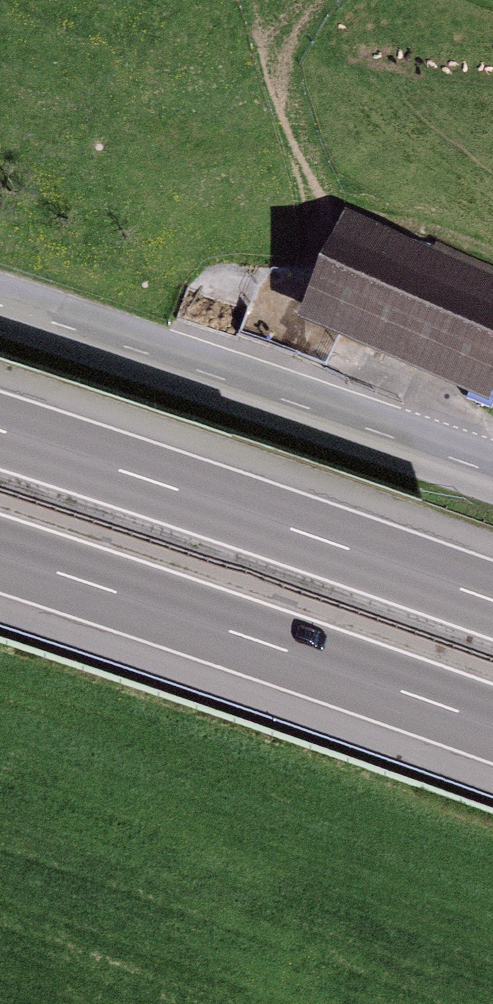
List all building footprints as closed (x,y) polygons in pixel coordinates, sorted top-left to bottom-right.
[(294,316),(492,401),(492,280),(338,214),(294,316)]
